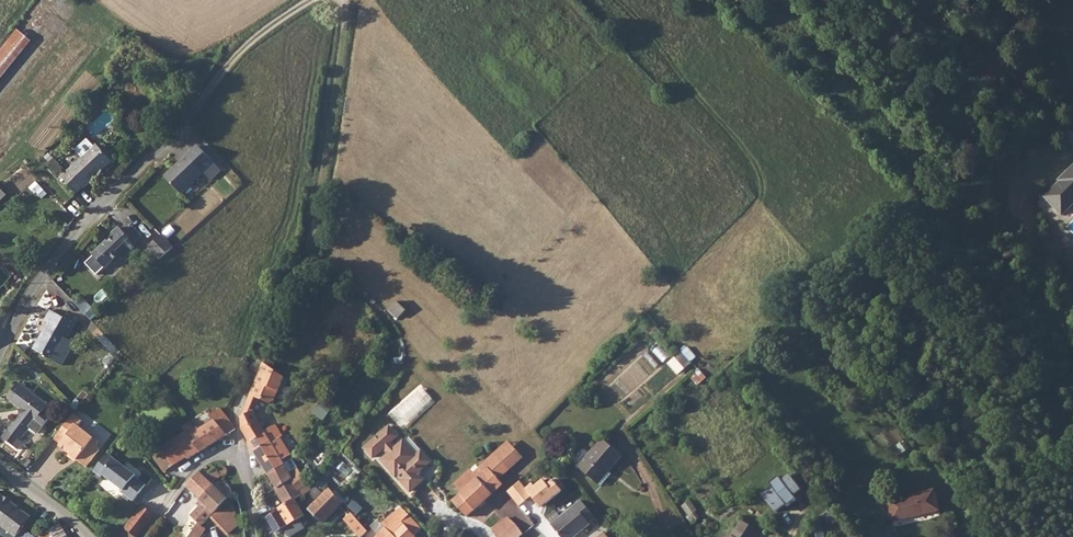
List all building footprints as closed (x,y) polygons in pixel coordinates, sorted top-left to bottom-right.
[(32,38),(16,27),(0,49),(0,82),(32,38)] [(96,144),(67,171),(68,172),(62,178),(76,193),(82,187),(83,188),(101,172),(99,169),(110,159),(96,144)] [(165,176),(181,193),(203,171),(211,179),(221,169),(197,145),(165,176)] [(1049,199),(1064,215),(1072,207),(1072,177),(1049,199)] [(10,195),(0,185),(0,204),(10,195)] [(110,243),(108,242),(107,241),(93,254),(105,268),(111,262),(113,265),(121,257),(123,259),(131,252),(128,249),(133,245),(128,240),(130,238),(123,231),(119,227),(112,233),(115,236),(116,237),(110,243)] [(161,233),(147,246),(160,259),(173,247),(161,233)] [(396,301),(389,309),(398,318),(406,310),(396,301)] [(48,322),(33,349),(62,365),(75,342),(67,338),(75,323),(51,309),(45,320),(48,322)] [(670,362),(679,373),(699,358),(689,346),(670,362)] [(284,377),(263,362),(261,368),(250,392),(250,395),(260,399),(269,403),(273,401),(284,377)] [(21,408),(22,413),(15,423),(14,421),(8,429),(4,427),(0,433),(0,437),(18,451),(25,443),(21,440),(30,427),(38,433),(51,416),(43,410),(48,405),(18,382),(7,397),(21,408)] [(198,426),(195,428),(197,431),(190,435),(201,450),(235,428),(228,418),(220,408),(210,415),(213,420),(200,429),(198,426)] [(252,410),(241,416),(241,421),(242,429),(250,442),(248,443),(268,474),(275,469),(281,466),(284,464),(283,463),(282,460),(291,454),(280,437),(271,443),(264,431),(257,421),(252,410)] [(73,413),(54,438),(61,444),(59,445),(73,456),(74,453),(79,457),(77,459),(87,466),(99,450),(98,440),(78,425),(83,420),(73,413)] [(174,439),(161,448),(173,464),(174,465),(186,457),(188,459),(201,450),(190,435),(197,431),(195,428),(190,421),(182,427),(185,433),(174,439)] [(390,454),(387,457),(393,464),(388,467),(396,476),(396,475),(401,480),(401,481),(410,491),(423,480),(417,473),(429,462),(421,451),(415,456),(402,442),(395,449),(390,442),(396,436),(388,427),(365,447),(374,457),(384,447),(390,454)] [(602,439),(578,467),(596,482),(606,470),(608,472),(622,455),(602,439)] [(135,476),(136,474),(107,453),(94,471),(101,476),(103,474),(124,490),(122,492),(134,501),(146,484),(135,476)] [(461,493),(452,501),(466,516),(502,484),(498,479),(509,469),(495,454),(478,468),(483,473),(461,493)] [(275,469),(268,474),(275,487),(274,488),(284,505),(294,499),(294,500),(302,495),(299,490),(305,486),(308,484),(291,458),(283,463),(284,464),(281,466),(275,469)] [(222,466),(217,471),(221,476),(223,476),(224,475),(226,474),(227,472),(227,471),(227,470),(226,468),(222,466)] [(217,471),(215,469),(209,473),(214,480),(221,476),(217,471)] [(228,487),(222,493),(200,472),(188,485),(193,490),(192,490),(204,503),(191,516),(198,523),(202,525),(214,512),(232,495),(228,487)] [(781,481),(798,502),(805,496),(788,475),(781,481)] [(327,486),(321,479),(315,486),(310,495),(315,499),(327,486)] [(519,482),(507,492),(519,506),(531,495),(529,493),(520,482),(519,482)] [(342,503),(329,488),(310,509),(323,523),(342,503)] [(934,490),(888,501),(893,521),(939,510),(934,490)] [(15,536),(30,517),(0,494),(0,525),(15,536)] [(279,510),(267,517),(276,533),(304,516),(294,500),(294,499),(284,505),(278,508),(279,510)] [(232,501),(214,517),(229,534),(240,523),(234,516),(237,514),(232,501)] [(551,525),(561,536),(574,536),(590,524),(589,523),(595,518),(581,501),(551,525)] [(156,512),(141,504),(122,536),(124,536),(142,536),(156,512)] [(405,511),(401,515),(399,513),(376,536),(415,536),(401,521),(404,518),(406,519),(409,515),(405,511)] [(344,519),(360,536),(361,536),(368,531),(351,513),(344,519)] [(492,530),(497,536),(520,536),(523,534),(516,525),(513,522),(508,517),(492,530)] [(40,536),(66,536),(67,536),(58,521),(38,533),(40,536)] [(730,536),(754,536),(758,531),(742,521),(732,536),(731,535),(730,536)]
